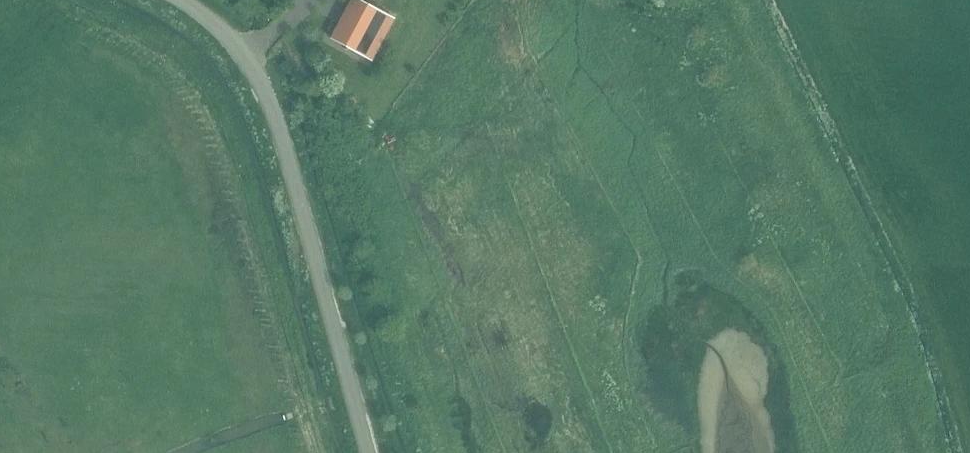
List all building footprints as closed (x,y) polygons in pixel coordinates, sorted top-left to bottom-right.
[(324,55),(358,75),(367,59),(333,39),(324,55)]
